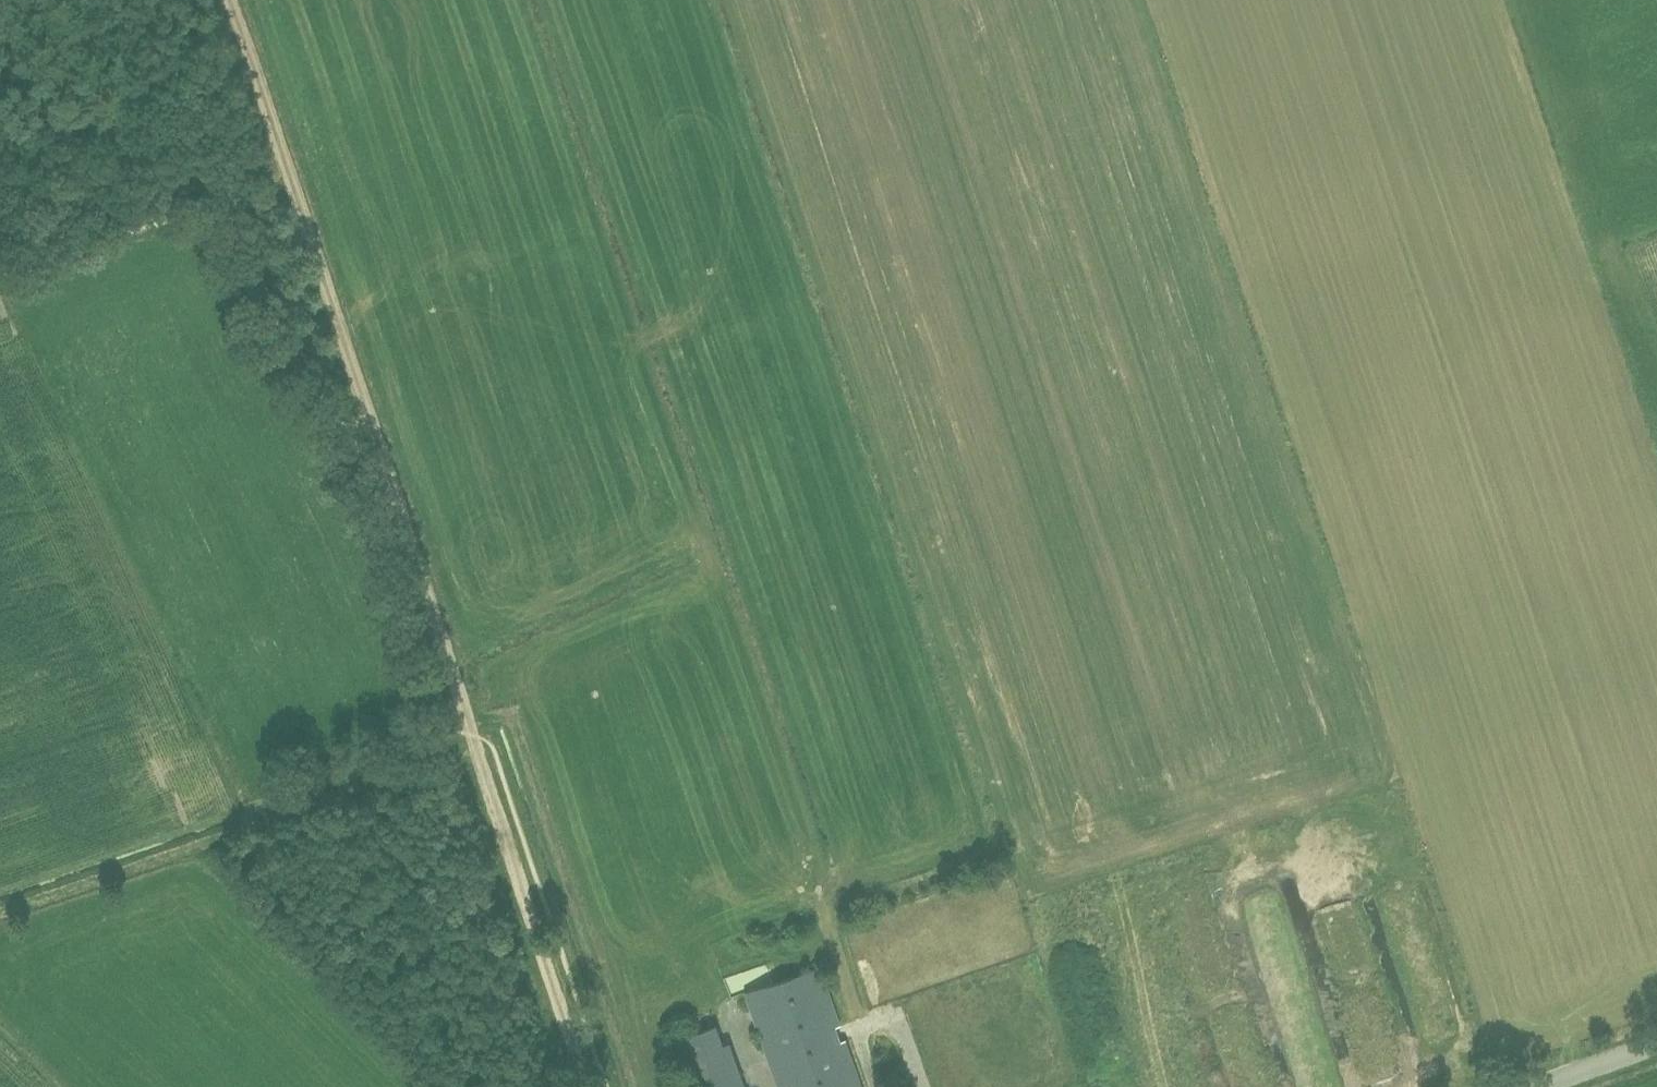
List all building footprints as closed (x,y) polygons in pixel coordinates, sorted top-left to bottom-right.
[(819,966),(746,992),(779,1086),(862,1086),(819,966)]
